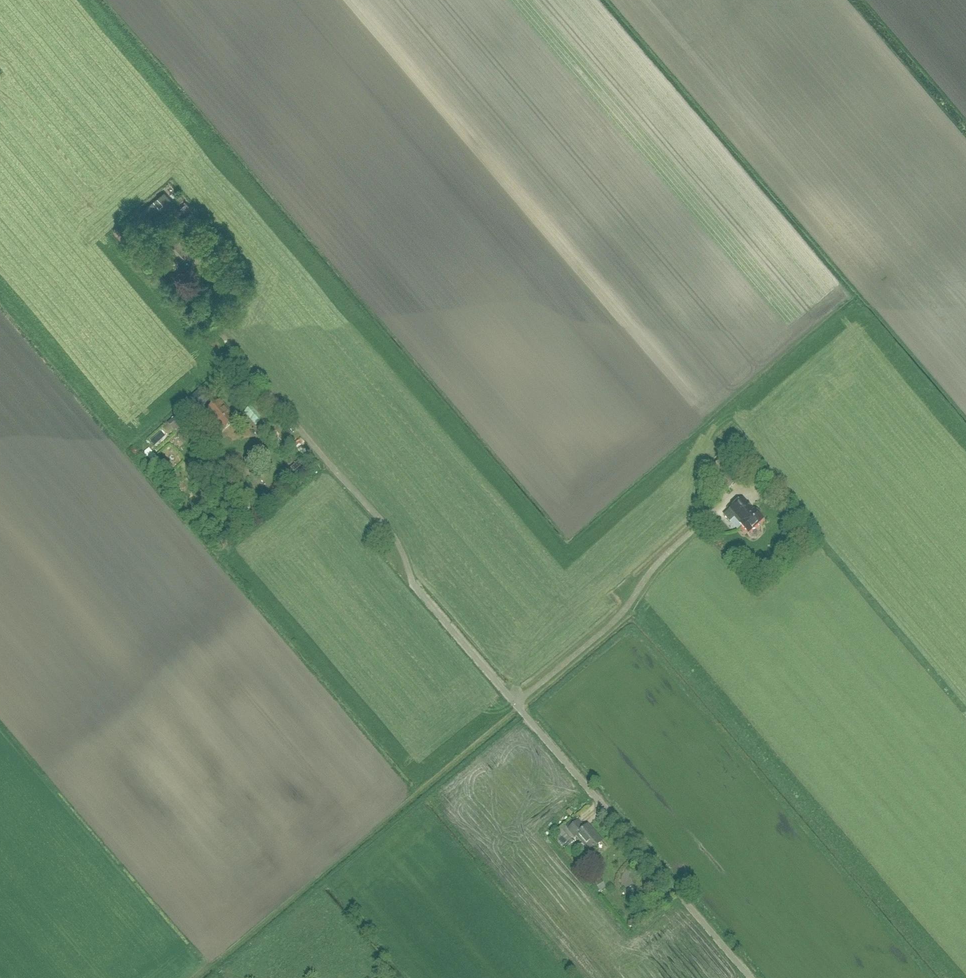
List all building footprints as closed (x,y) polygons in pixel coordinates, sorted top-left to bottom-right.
[(161,209),(168,217),(171,220),(181,211),(164,191),(132,220),(139,228),(161,209)] [(180,220),(189,232),(200,223),(190,211),(180,220)] [(188,269),(201,257),(178,231),(164,244),(169,249),(166,252),(170,257),(175,254),(188,269)] [(221,434),(237,421),(220,402),(206,414),(215,425),(214,426),(221,434)] [(174,432),(199,410),(193,403),(168,425),(174,432)] [(252,407),(244,413),(256,428),(264,421),(252,407)] [(724,491),(717,483),(711,489),(718,497),(724,491)] [(749,534),(764,520),(755,511),(743,499),(728,512),(729,513),(724,517),(730,524),(735,519),(749,534)] [(574,839),(577,837),(591,853),(602,843),(588,827),(585,829),(579,822),(575,818),(554,837),(563,847),(573,838),(574,839)] [(567,852),(573,847),(570,843),(563,849),(567,852)] [(600,892),(606,889),(601,881),(595,884),(600,892)]
